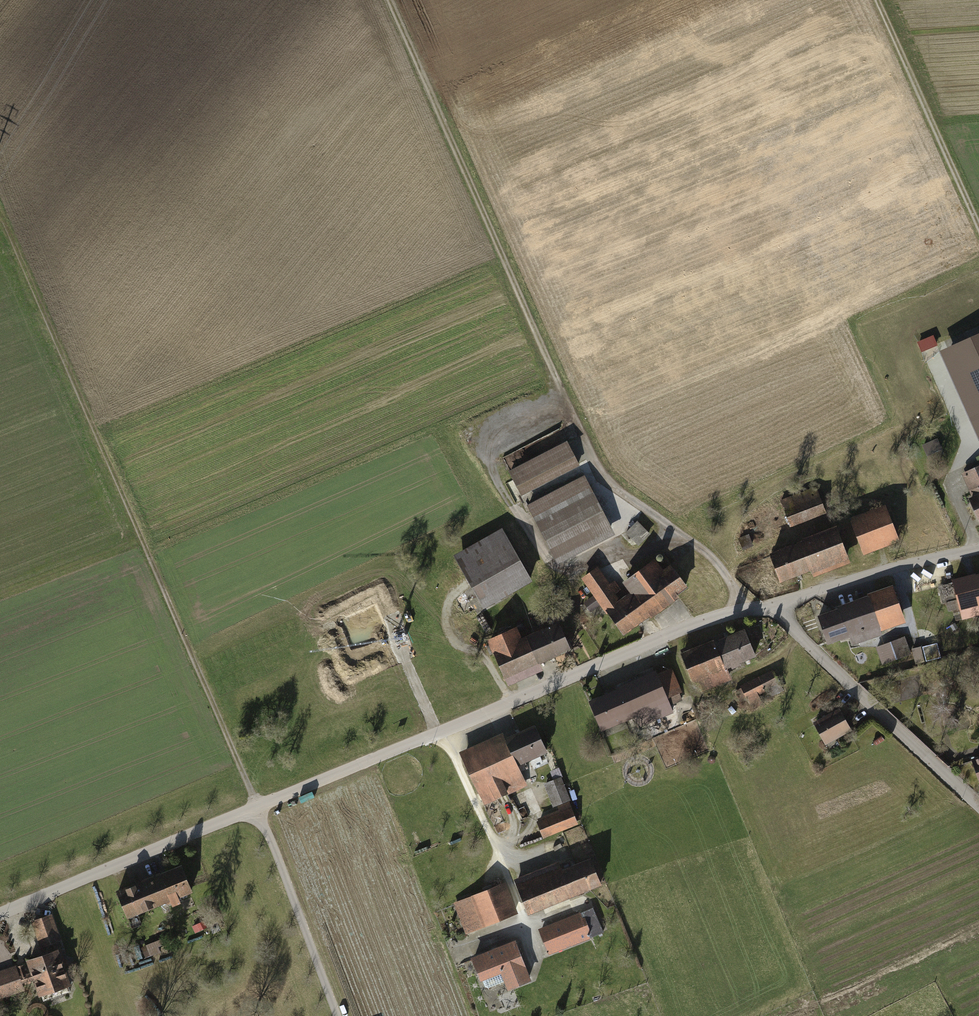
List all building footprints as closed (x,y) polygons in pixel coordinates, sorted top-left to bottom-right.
[(948,352),(978,422),(978,338),(948,352)] [(927,454),(943,445),(937,436),(922,444),(927,454)] [(567,443),(508,473),(520,497),(579,467),(567,443)] [(862,472),(878,465),(873,454),(857,462),(862,472)] [(961,476),(970,496),(966,498),(978,527),(978,468),(961,476)] [(585,477),(529,505),(558,564),(615,536),(585,477)] [(816,486),(780,500),(790,526),(826,513),(816,486)] [(886,506),(849,520),(862,556),(899,543),(886,506)] [(638,519),(627,531),(639,544),(651,532),(638,519)] [(836,528),(767,554),(778,585),(811,573),(813,578),(849,565),(836,528)] [(501,530),(453,557),(483,610),(531,583),(501,530)] [(627,532),(623,536),(633,546),(637,542),(627,532)] [(701,568),(692,556),(665,575),(655,561),(623,584),(631,594),(620,603),(598,573),(585,582),(623,634),(679,593),(691,609),(722,587),(706,565),(701,568)] [(951,582),(961,620),(978,615),(978,575),(951,582)] [(893,587),(812,616),(823,648),(851,638),(853,645),(907,626),(893,587)] [(515,631),(486,643),(506,689),(543,674),(540,667),(572,654),(561,626),(520,643),(515,631)] [(713,640),(679,653),(695,694),(729,681),(725,672),(754,660),(743,632),(715,644),(713,640)] [(904,639),(875,649),(881,667),(910,657),(904,639)] [(918,664),(942,656),(937,641),(913,648),(918,664)] [(654,672),(586,701),(601,734),(632,721),(637,732),(675,715),(671,708),(684,702),(670,670),(656,676),(654,672)] [(773,672),(739,687),(750,710),(764,704),(760,695),(779,686),(773,672)] [(840,713),(814,728),(824,747),(851,732),(840,713)] [(657,743),(666,768),(697,757),(695,750),(706,746),(698,721),(669,732),(671,737),(657,743)] [(502,734),(458,753),(482,807),(525,787),(517,769),(547,755),(534,727),(505,739),(502,734)] [(970,760),(978,785),(978,757),(970,760)] [(540,838),(575,825),(559,781),(543,787),(553,813),(533,820),(540,838)] [(558,864),(516,881),(529,914),(600,886),(590,860),(561,871),(558,864)] [(180,867),(114,893),(125,920),(191,895),(180,867)] [(505,884),(452,905),(464,935),(517,915),(505,884)] [(591,907),(537,931),(548,957),(603,934),(591,907)] [(34,990),(38,1000),(72,989),(57,944),(61,942),(51,915),(30,922),(42,955),(25,961),(26,965),(0,973),(0,1001),(34,990)] [(163,940),(145,947),(149,956),(166,950),(163,940)] [(514,940),(469,958),(479,983),(501,974),(508,991),(531,982),(514,940)]
